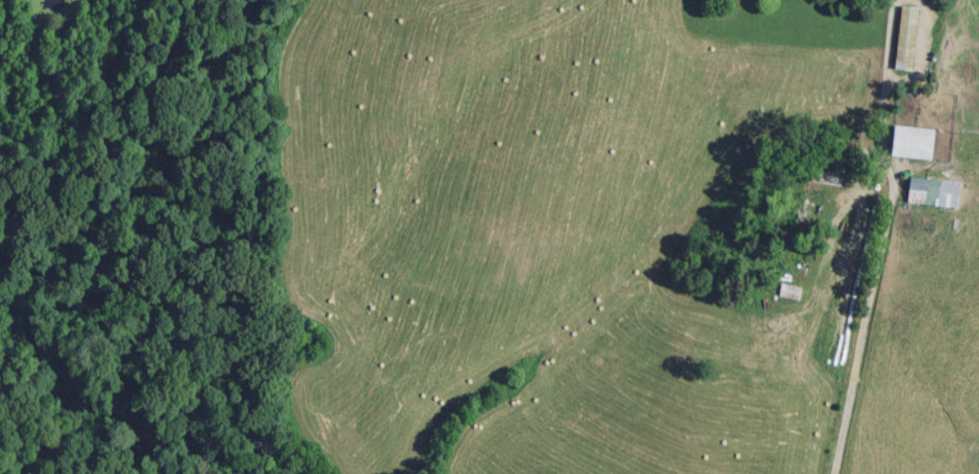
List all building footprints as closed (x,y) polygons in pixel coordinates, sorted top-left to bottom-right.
[(900,3),(895,65),(916,67),(921,5),(900,3)] [(943,125),(897,123),(896,155),(942,156),(943,125)] [(808,181),(841,183),(842,170),(809,168),(808,181)] [(948,177),(910,175),(909,201),(946,202),(948,177)] [(844,210),(873,214),(874,206),(845,202),(844,210)] [(810,260),(812,251),(795,247),(793,256),(810,260)] [(803,285),(781,281),(778,294),(801,298),(803,285)]
